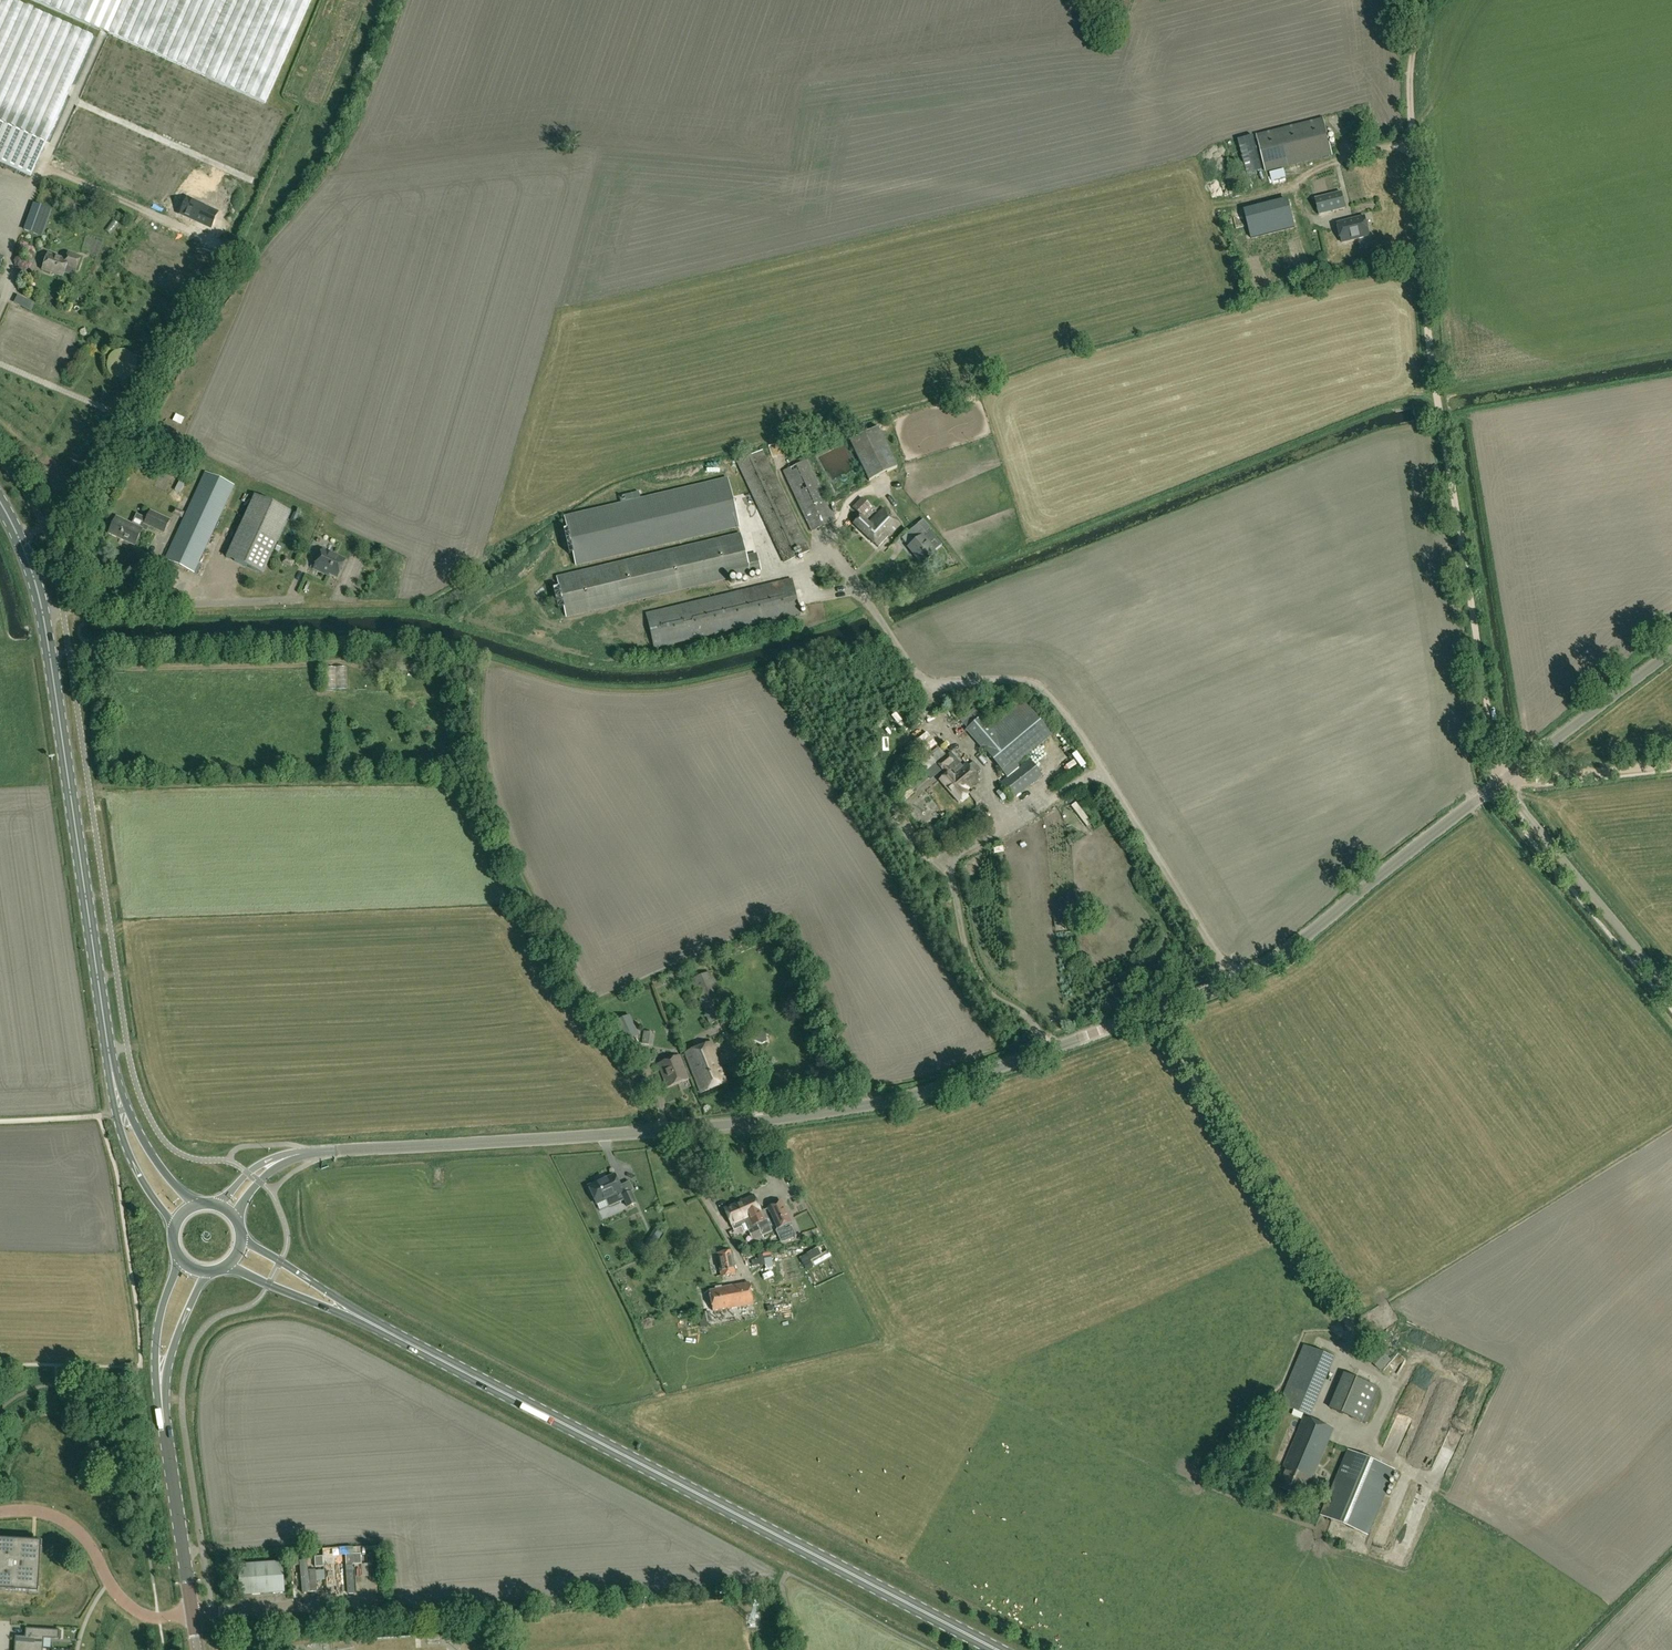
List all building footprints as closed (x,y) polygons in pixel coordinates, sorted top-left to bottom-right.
[(93,36),(12,0),(0,0),(0,162),(30,176),(93,36)] [(109,34),(51,163),(148,207),(226,242),(285,113),(263,103),(309,0),(32,0),(109,34)] [(1257,135),(1266,171),(1323,156),(1324,158),(1332,155),(1323,119),(1257,135)] [(1239,141),(1247,175),(1263,172),(1254,137),(1239,141)] [(1319,215),(1345,208),(1341,192),(1315,198),(1319,215)] [(1288,202),(1247,213),(1253,238),(1295,228),(1288,202)] [(34,205),(25,230),(38,235),(47,210),(34,205)] [(1338,224),(1342,243),(1370,236),(1365,217),(1338,224)] [(217,238),(193,227),(186,242),(210,253),(217,238)] [(67,254),(65,260),(47,254),(42,270),(63,277),(64,275),(74,278),(81,257),(67,254)] [(136,369),(137,365),(136,360),(136,358),(133,355),(132,353),(128,351),(124,349),(121,349),(117,350),(115,351),(111,353),(108,356),(107,358),(107,361),(106,365),(107,369),(108,371),(110,375),(113,378),(115,379),(120,380),(122,380),(124,380),(128,379),(132,376),(135,373),(136,371),(136,369)] [(185,426),(188,418),(179,415),(176,422),(185,426)] [(849,441),(868,481),(896,468),(876,428),(849,441)] [(782,457),(789,454),(785,445),(778,449),(782,457)] [(738,462),(784,562),(808,551),(762,451),(738,462)] [(782,472),(811,531),(835,520),(806,460),(782,472)] [(193,573),(233,486),(204,472),(164,560),(193,573)] [(739,527),(727,479),(621,504),(565,517),(568,529),(563,530),(569,554),(573,553),(576,566),(739,527)] [(225,559),(261,576),(289,514),(253,497),(225,559)] [(877,548),(900,525),(883,509),(868,523),(862,517),(871,508),(862,499),(852,508),(861,517),(853,524),(877,548)] [(150,512),(146,519),(144,524),(149,527),(163,533),(169,521),(150,512)] [(134,546),(141,530),(146,533),(149,527),(144,524),(146,519),(136,515),(131,525),(115,517),(108,533),(134,546)] [(935,553),(922,538),(926,535),(932,530),(923,519),(907,534),(914,542),(907,547),(922,564),(935,553)] [(933,542),(940,539),(936,532),(930,535),(933,542)] [(757,554),(746,557),(740,534),(556,577),(565,618),(761,572),(757,554)] [(323,574),(335,579),(343,562),(321,552),(312,570),(322,575),(323,574)] [(655,650),(800,613),(791,579),(646,615),(655,650)] [(1022,697),(989,724),(983,717),(967,730),(973,738),(1007,778),(999,785),(1011,800),(1042,775),(1029,759),(1019,768),(1016,764),(1053,734),(1022,697)] [(974,709),(960,721),(965,726),(979,715),(974,709)] [(1479,747),(1478,737),(1471,738),(1472,748),(1479,747)] [(925,749),(930,754),(944,743),(939,738),(925,749)] [(940,748),(931,756),(929,754),(917,764),(923,772),(912,781),(917,787),(928,778),(924,774),(937,764),(946,774),(939,780),(957,803),(968,794),(965,791),(979,780),(966,764),(952,775),(946,767),(953,762),(947,755),(946,756),(940,748)] [(692,979),(710,1024),(726,1018),(709,973),(692,979)] [(639,1035),(630,1015),(611,1023),(619,1044),(639,1035)] [(685,1053),(700,1093),(727,1083),(712,1043),(685,1053)] [(657,1064),(667,1087),(688,1079),(679,1055),(657,1064)] [(614,1175),(588,1186),(595,1204),(606,1199),(609,1206),(624,1200),(627,1207),(635,1203),(630,1192),(623,1195),(622,1192),(614,1175)] [(753,1196),(739,1202),(743,1211),(746,1210),(747,1212),(745,1213),(748,1221),(749,1220),(752,1226),(756,1224),(757,1226),(759,1226),(761,1229),(759,1230),(762,1236),(771,1232),(767,1221),(764,1222),(753,1196)] [(743,1211),(739,1202),(724,1208),(731,1225),(733,1223),(734,1227),(748,1221),(745,1213),(747,1212),(746,1210),(743,1211)] [(791,1223),(781,1202),(768,1207),(777,1229),(791,1223)] [(759,1226),(757,1226),(747,1230),(752,1240),(754,1244),(763,1240),(762,1236),(759,1230),(761,1229),(759,1226)] [(734,1274),(731,1252),(716,1254),(720,1277),(734,1274)] [(727,1309),(731,1309),(753,1305),(749,1283),(723,1287),(723,1288),(709,1291),(712,1311),(727,1309)] [(1386,1347),(1374,1358),(1385,1370),(1397,1359),(1386,1347)] [(1395,1371),(1403,1375),(1407,1367),(1399,1363),(1395,1371)] [(1363,1422),(1377,1387),(1346,1374),(1332,1409),(1363,1422)] [(1281,1402),(1310,1414),(1317,1397),(1288,1386),(1281,1402)] [(1305,1497),(1334,1428),(1305,1416),(1276,1485),(1305,1497)] [(1393,1469),(1383,1465),(1349,1450),(1322,1515),(1366,1534),(1393,1469)] [(41,1542),(0,1540),(0,1591),(29,1592),(38,1593),(39,1588),(41,1542)] [(353,1565),(353,1554),(345,1555),(346,1565),(353,1565)] [(360,1554),(353,1554),(353,1565),(358,1564),(361,1564),(360,1554)] [(364,1581),(380,1580),(378,1555),(363,1556),(364,1581)] [(323,1566),(323,1556),(314,1557),(315,1567),(323,1566)] [(303,1594),(320,1593),(319,1569),(308,1570),(307,1560),(300,1560),(303,1594)] [(237,1566),(240,1597),(284,1593),(282,1562),(237,1566)] [(332,1595),(348,1594),(347,1567),(330,1568),(332,1595)] [(15,1636),(15,1646),(43,1648),(44,1638),(59,1639),(59,1630),(26,1628),(25,1637),(15,1636)] [(247,1640),(260,1640),(259,1632),(247,1633),(247,1640)]
